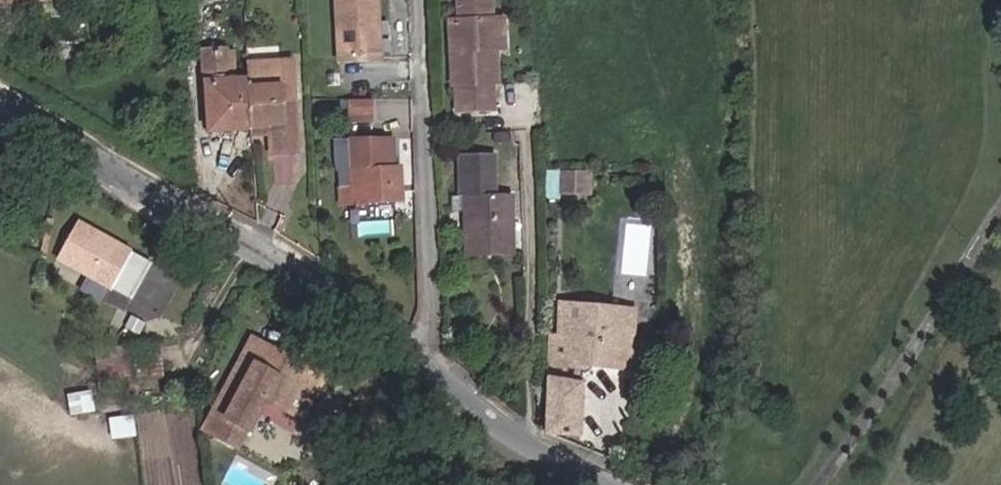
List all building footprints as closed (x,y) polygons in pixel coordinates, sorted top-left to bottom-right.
[(382,58),(379,0),(338,0),(341,60),(382,58)] [(507,49),(505,19),(495,19),(494,0),(459,0),(460,20),(450,21),(454,85),(456,112),(502,109),(500,83),(498,50),(507,49)] [(207,82),(210,130),(253,127),(250,79),(232,80),(230,47),(203,49),(205,82),(207,82)] [(281,61),(249,63),(250,79),(253,127),(254,127),(255,136),(269,135),(268,126),(284,125),(297,124),(293,60),(281,61)] [(375,122),(374,100),(351,100),(352,123),(375,122)] [(270,152),(298,151),(297,124),(284,125),(268,126),(269,135),(270,152)] [(404,200),(402,165),(396,165),(395,140),(336,141),(338,174),(340,173),(343,205),(354,204),(354,205),(404,200)] [(495,157),(462,158),(463,193),(467,193),(468,209),(469,241),(514,240),(513,196),(496,197),(495,157)] [(591,168),(565,167),(565,197),(590,197),(591,168)] [(452,193),(453,209),(468,209),(467,193),(463,193),(452,193)] [(111,289),(132,252),(78,222),(57,259),(90,278),(82,292),(102,304),(111,289)] [(470,254),(515,253),(514,240),(469,241),(470,254)] [(131,301),(152,263),(132,252),(111,289),(131,301)] [(582,437),(584,384),(590,374),(631,375),(633,308),(557,300),(557,334),(552,333),(550,378),(548,434),(582,437)] [(140,335),(146,324),(131,316),(125,328),(140,335)] [(285,411),(307,369),(253,340),(230,382),(241,388),(233,403),(222,397),(204,431),(236,448),(245,431),(262,399),(266,401),(285,411)] [(159,377),(157,347),(96,352),(99,382),(117,380),(159,377)] [(301,420),(324,378),(307,369),(285,411),(301,420)] [(118,390),(117,380),(99,382),(100,392),(118,390)] [(233,403),(241,388),(230,382),(222,397),(233,403)] [(92,413),(89,392),(69,395),(73,416),(92,413)] [(249,433),(266,401),(262,399),(245,431),(249,433)] [(134,437),(131,417),(110,419),(113,440),(134,437)]
